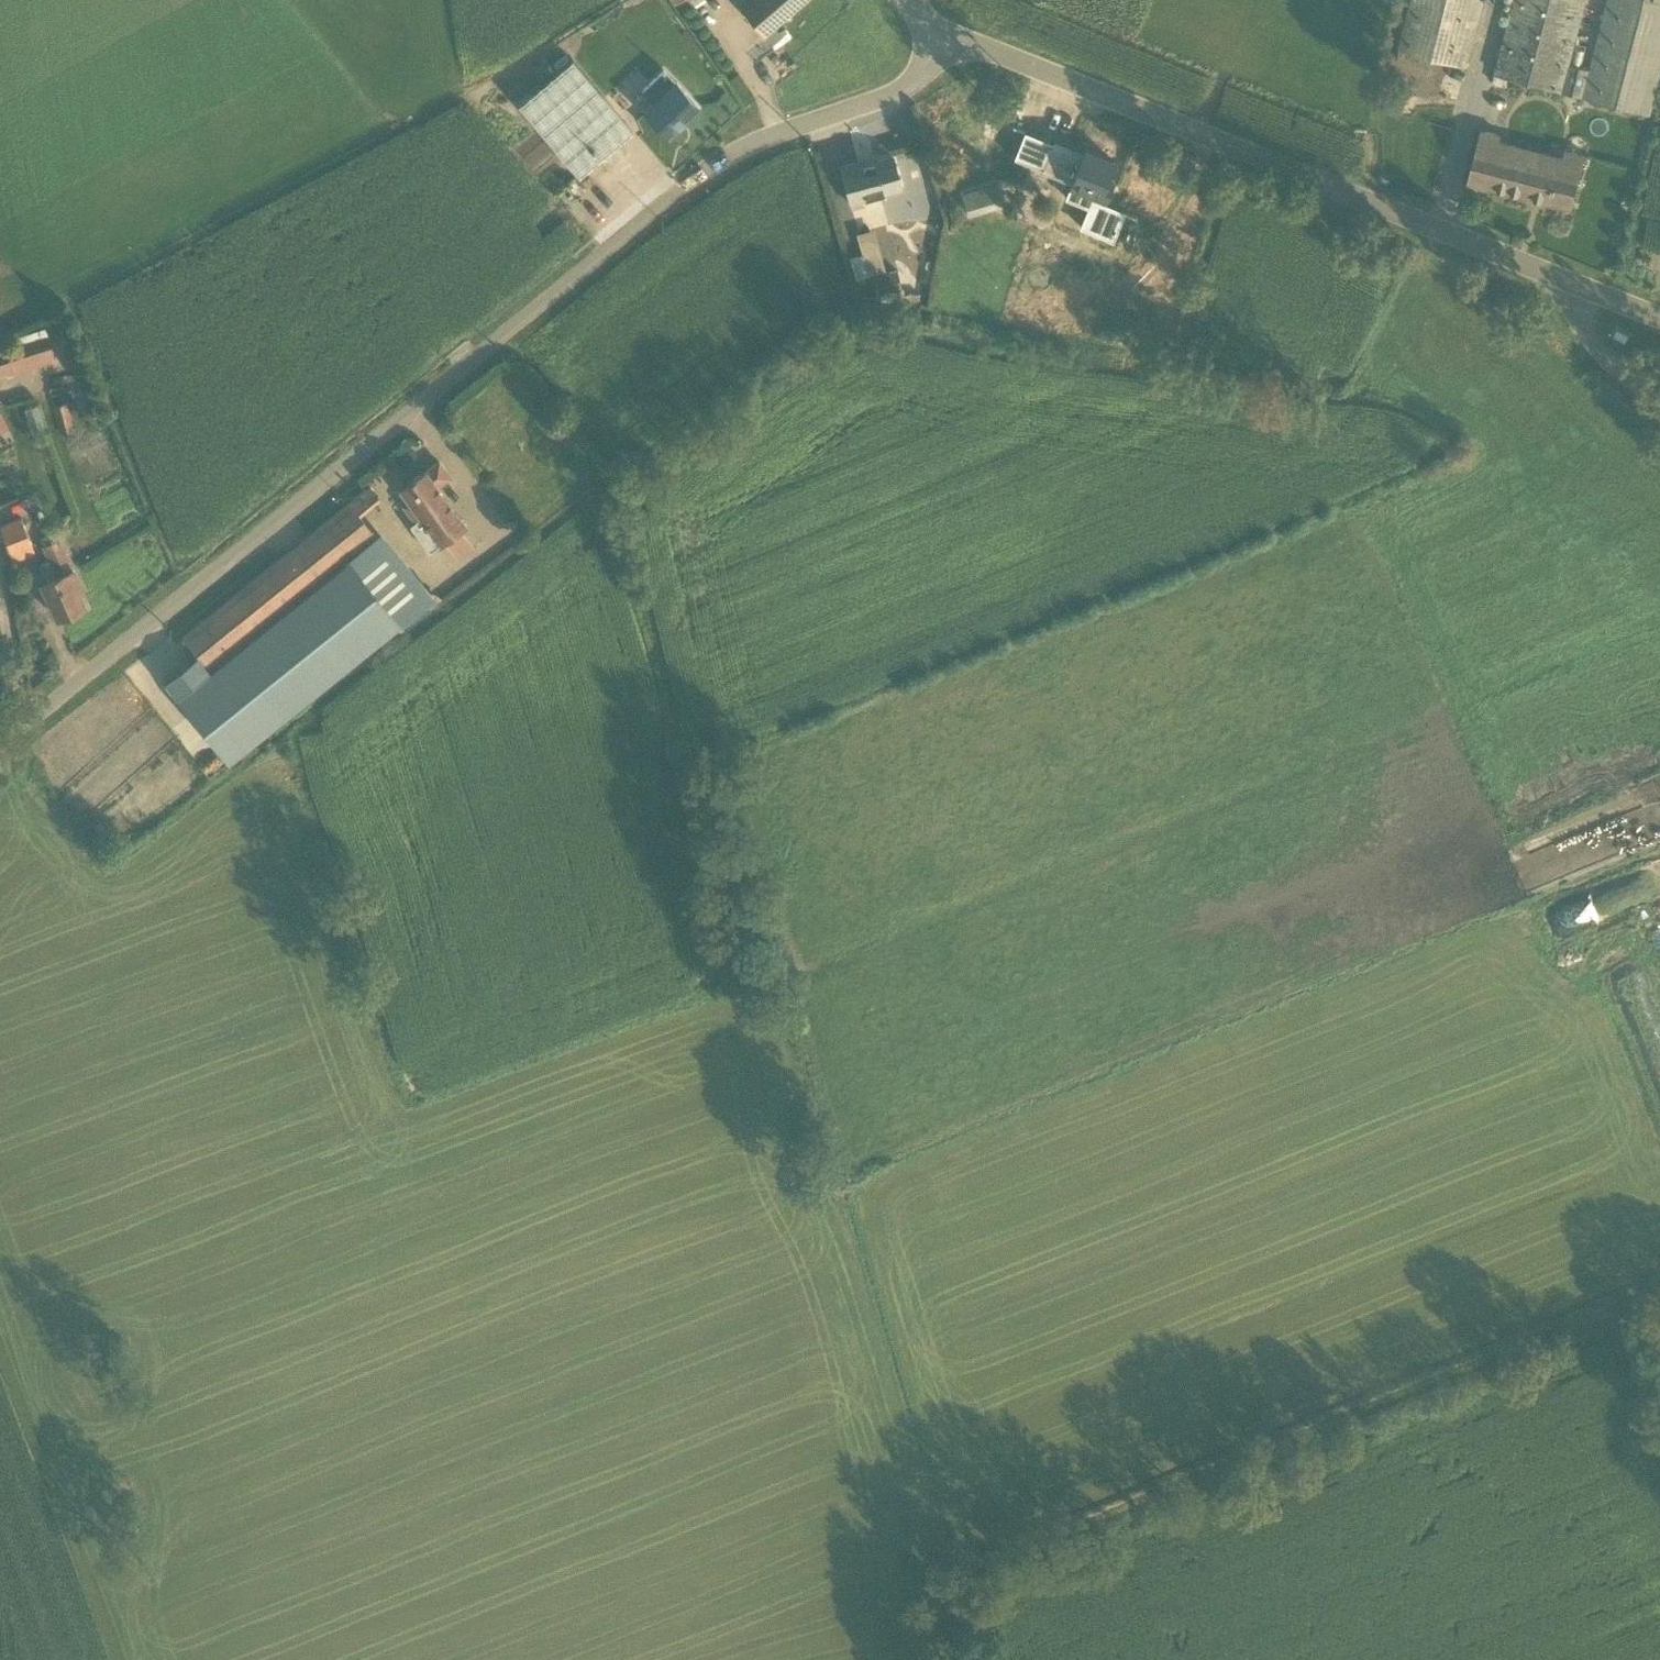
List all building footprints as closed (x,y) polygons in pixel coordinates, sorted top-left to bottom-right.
[(674,5),(676,4),(682,12),(689,7),(684,0),(671,0),(674,5)] [(763,37),(808,0),(750,0),(739,9),(763,37)] [(1483,0),(1411,0),(1399,48),(1466,66),(1483,0)] [(1589,70),(1580,68),(1584,50),(1573,48),(1586,0),(1512,0),(1492,74),(1649,115),(1659,72),(1659,0),(1608,0),(1589,70)] [(632,132),(570,60),(518,107),(577,177),(632,132)] [(667,137),(698,108),(674,81),(673,82),(663,71),(641,91),(651,102),(642,110),(667,137)] [(1482,129),(1466,185),(1486,190),(1487,185),(1528,196),(1527,202),(1545,207),(1547,200),(1571,207),(1584,154),(1565,149),(1563,155),(1500,138),(1500,134),(1482,129)] [(1125,213),(1102,204),(1111,181),(1105,179),(1112,162),(1083,150),(1081,153),(1053,141),(1052,144),(1023,132),(1012,159),(1041,171),(1041,173),(1068,183),(1066,187),(1068,188),(1063,200),(1085,209),(1077,229),(1112,243),(1125,213)] [(840,168),(852,209),(863,206),(862,201),(900,191),(891,158),(857,167),(856,164),(840,168)] [(960,193),(969,218),(1004,205),(996,180),(960,193)] [(863,278),(867,277),(868,280),(870,280),(875,297),(878,297),(879,302),(908,306),(909,303),(918,304),(919,295),(910,294),(904,295),(902,290),(901,290),(896,271),(885,274),(872,230),(855,235),(861,255),(848,259),(851,268),(857,287),(864,285),(863,278)] [(47,338),(44,329),(10,340),(12,347),(0,351),(0,378),(41,364),(52,359),(47,338)] [(74,432),(66,403),(51,407),(59,436),(74,432)] [(438,463),(400,489),(408,501),(400,506),(412,523),(409,526),(428,553),(443,543),(456,560),(473,547),(462,531),(467,527),(438,488),(450,479),(438,463)] [(348,560),(376,538),(359,517),(380,500),(369,487),(183,638),(195,653),(161,681),(230,764),(401,625),(348,560)] [(0,527),(12,559),(33,551),(20,519),(0,527)] [(81,588),(58,538),(40,546),(47,561),(37,565),(44,582),(40,584),(56,619),(83,607),(76,590),(81,588)] [(1557,928),(1612,921),(1609,894),(1561,900),(1563,914),(1556,915),(1557,928)]
